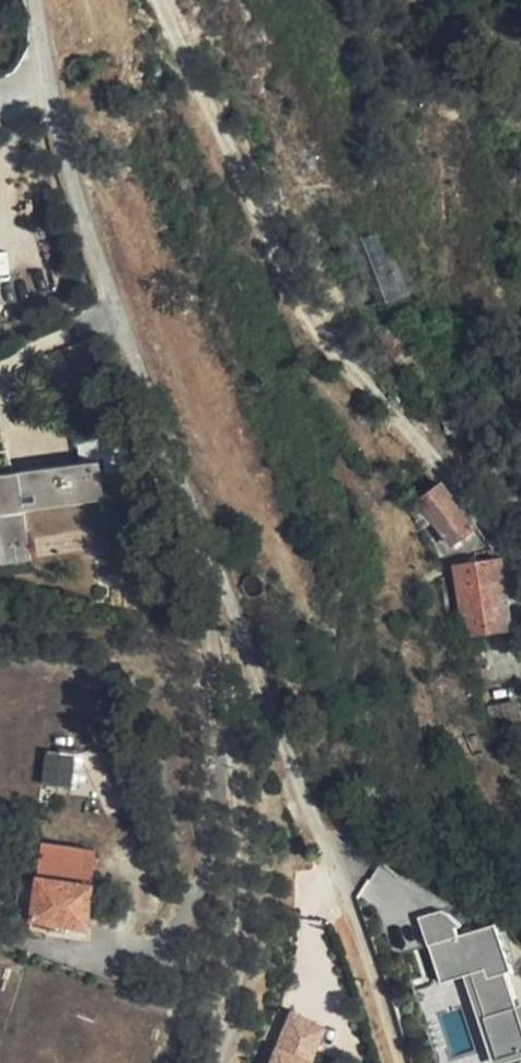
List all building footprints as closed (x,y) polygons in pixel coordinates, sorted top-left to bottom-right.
[(113,66),(108,55),(97,59),(101,71),(113,66)] [(386,230),(364,237),(385,302),(407,295),(386,230)] [(80,438),(84,458),(102,455),(104,469),(129,465),(123,431),(80,438)] [(0,472),(0,563),(23,560),(15,506),(95,495),(90,460),(0,472)] [(475,525),(442,484),(419,504),(452,543),(475,525)] [(464,634),(511,628),(501,559),(455,566),(464,634)] [(87,782),(87,749),(47,748),(47,782),(87,782)] [(87,929),(96,851),(42,845),(33,923),(87,929)] [(422,913),(441,980),(471,971),(497,1062),(520,1055),(520,960),(509,917),(461,930),(454,904),(422,913)] [(274,1062),(312,1062),(331,1024),(298,1010),(274,1062)]
